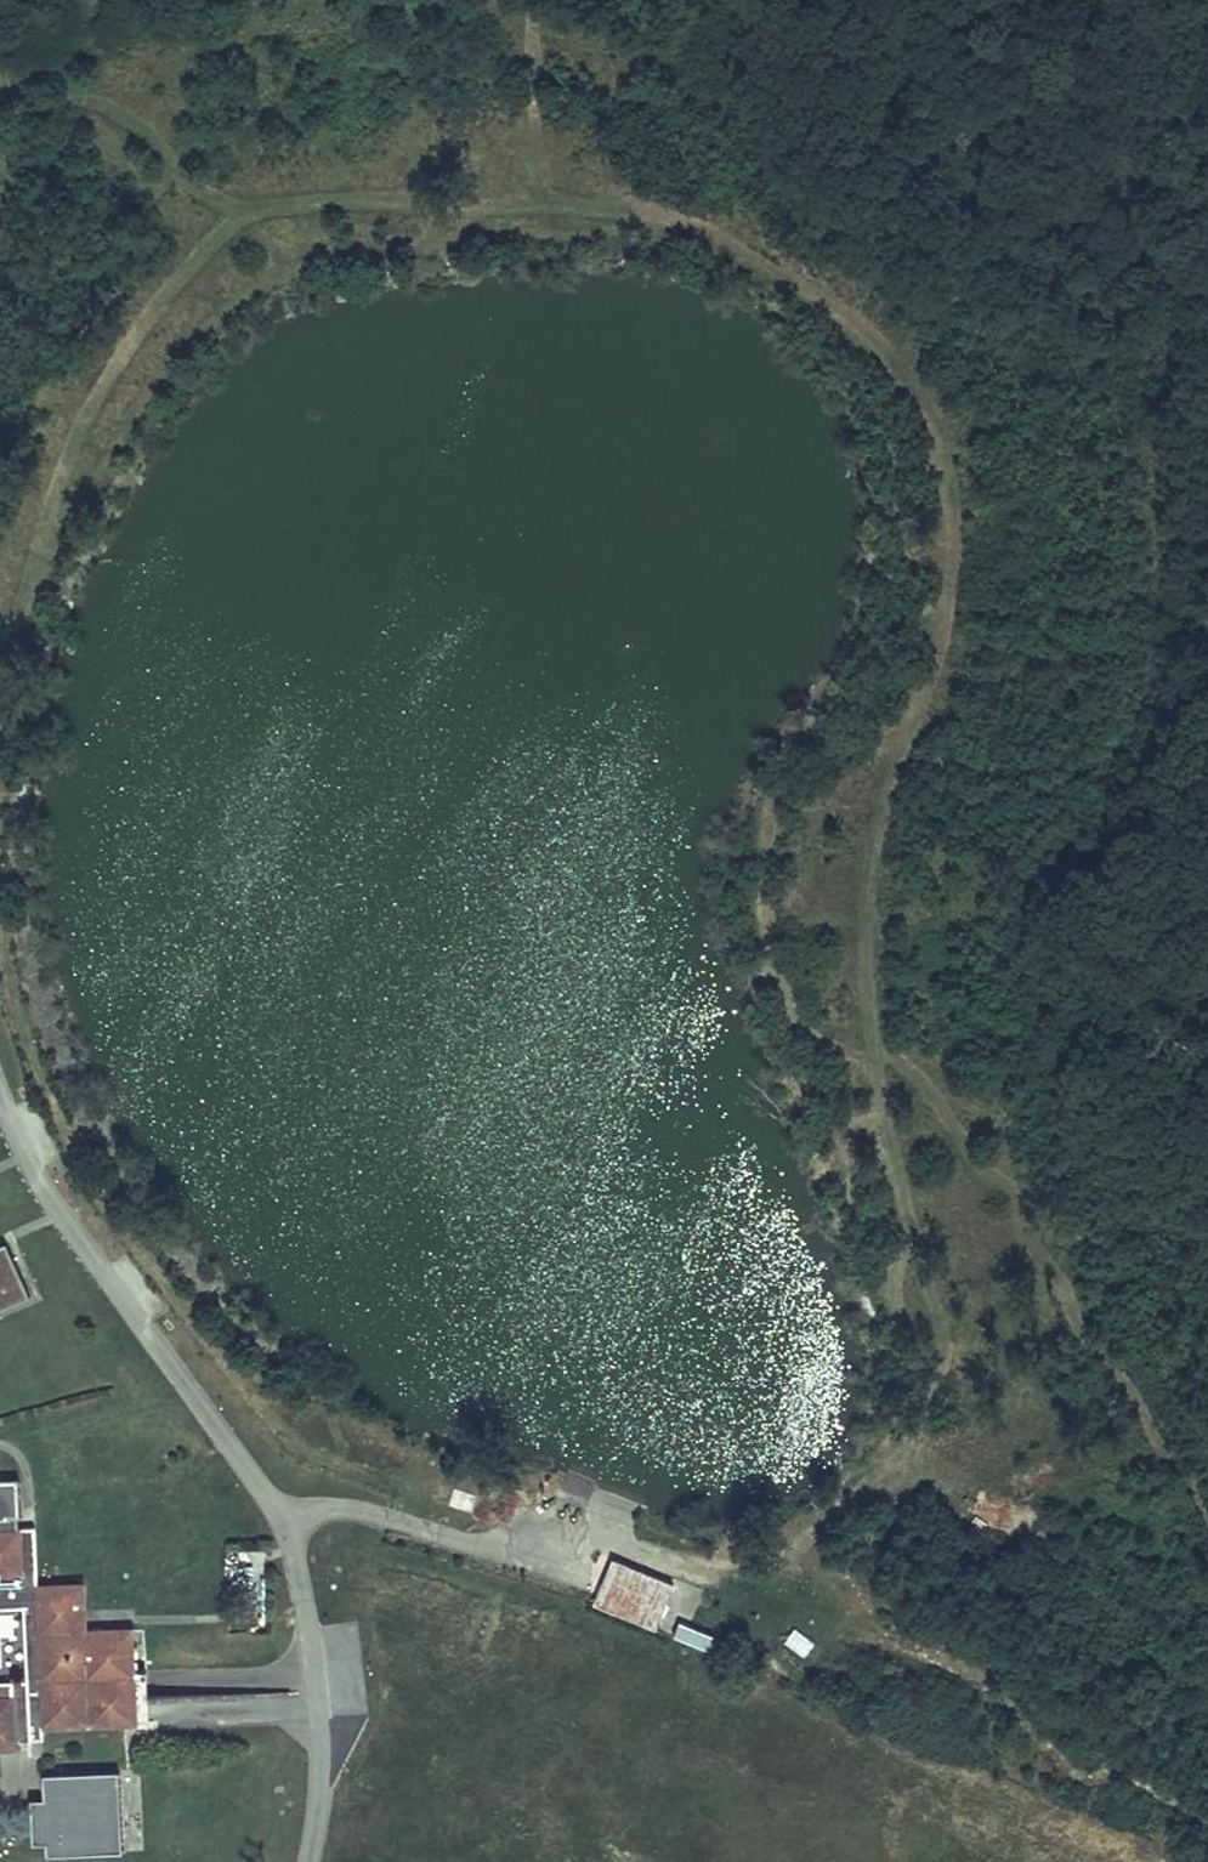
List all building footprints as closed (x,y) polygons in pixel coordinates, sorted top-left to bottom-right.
[(0,1246),(0,1308),(31,1295),(9,1242),(0,1246)] [(17,1735),(17,1732),(16,1724),(30,1723),(121,1718),(118,1663),(115,1625),(73,1628),(70,1577),(70,1576),(25,1579),(22,1534),(4,1535),(3,1516),(0,1517),(0,1599),(7,1599),(11,1672),(0,1672),(0,1736),(17,1735)] [(597,1606),(660,1624),(674,1576),(611,1558),(597,1606)] [(677,1634),(708,1646),(713,1633),(682,1620),(677,1634)] [(30,1723),(16,1724),(17,1732),(30,1731),(30,1723)] [(119,1772),(49,1775),(49,1800),(34,1800),(35,1839),(50,1839),(50,1854),(122,1852),(119,1772)]
